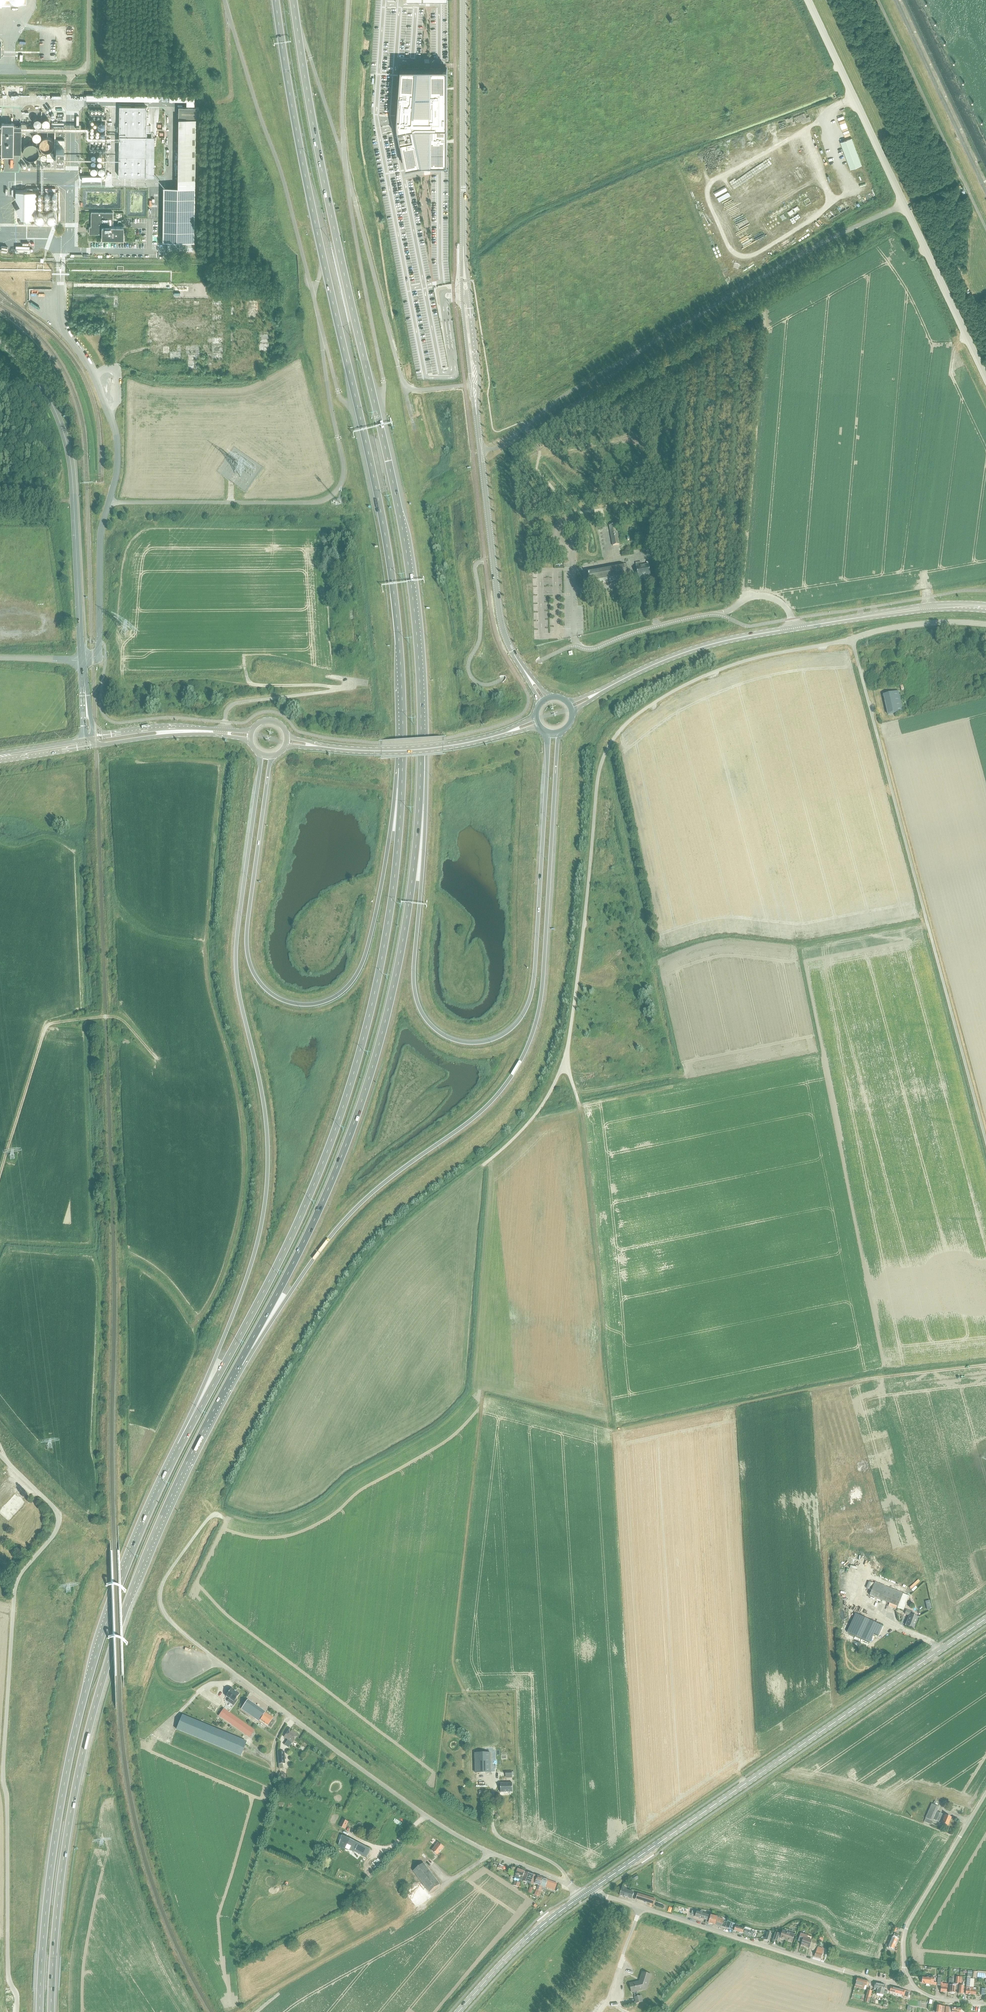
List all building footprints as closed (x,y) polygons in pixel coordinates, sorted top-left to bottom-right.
[(398,115),(398,118),(398,125),(399,132),(402,146),(406,168),(413,166),(417,166),(423,165),(438,165),(439,165),(447,165),(447,156),(447,139),(447,125),(447,91),(447,68),(430,68),(426,68),(412,68),(408,68),(401,68),(401,74),(400,89),(399,103),(398,110),(398,115)] [(147,177),(155,177),(155,137),(156,116),(147,116),(147,106),(120,106),(119,176),(147,177)] [(195,187),(195,118),(198,118),(199,110),(179,110),(178,117),(180,117),(179,186),(165,186),(165,187),(164,241),(194,241),(195,187)] [(790,118),(791,121),(807,115),(806,112),(790,118)] [(38,124),(38,123),(38,122),(38,121),(36,119),(35,118),(33,118),(32,118),(31,119),(30,119),(29,121),(29,122),(28,123),(29,124),(29,125),(30,126),(31,127),(33,127),(35,127),(37,126),(37,125),(38,124)] [(48,124),(48,123),(48,122),(48,121),(47,119),(46,119),(45,118),(44,118),(42,118),(41,119),(40,119),(39,121),(39,122),(39,123),(39,124),(39,125),(40,126),(42,127),(44,127),(45,127),(47,126),(48,125),(48,124)] [(14,153),(14,126),(2,126),(1,153),(14,153)] [(21,153),(22,126),(14,126),(14,153),(19,153),(21,153)] [(53,145),(53,144),(53,143),(52,142),(52,141),(51,140),(49,138),(48,138),(47,138),(45,138),(44,138),(43,138),(42,139),(41,140),(41,141),(40,143),(40,144),(40,145),(40,146),(41,147),(42,149),(43,150),(45,150),(46,151),(47,150),(49,150),(50,150),(51,149),(52,148),(52,147),(53,145)] [(39,155),(39,153),(39,152),(38,151),(37,149),(36,148),(35,147),(34,146),(33,146),(31,146),(30,146),(28,146),(27,147),(25,148),(24,149),(24,150),(23,152),(23,153),(23,155),(24,156),(24,158),(25,159),(26,160),(28,161),(30,161),(32,161),(34,161),(35,160),(36,159),(37,158),(38,156),(39,155)] [(57,148),(57,153),(57,162),(65,162),(65,154),(66,149),(57,148)] [(789,210),(791,213),(801,208),(799,205),(789,210)] [(102,239),(123,239),(124,226),(113,226),(113,212),(91,212),(91,226),(89,226),(89,234),(102,234),(102,239)] [(778,216),(773,219),(776,224),(781,222),(778,216)] [(190,244),(165,244),(165,252),(190,252),(190,244)] [(719,251),(722,250),(719,244),(714,246),(717,252),(718,256),(720,255),(719,251)] [(610,526),(613,546),(619,545),(616,525),(610,526)] [(636,563),(638,578),(650,576),(649,565),(642,566),(641,562),(636,563)] [(626,579),(630,578),(627,564),(623,565),(623,564),(588,571),(590,586),(626,579)] [(884,695),(888,715),(903,711),(898,692),(884,695)] [(870,1595),(898,1607),(903,1594),(875,1582),(870,1595)] [(909,1596),(903,1594),(898,1607),(897,1608),(903,1610),(909,1596)] [(905,1614),(908,1615),(910,1615),(905,1625),(914,1629),(918,1617),(912,1615),(913,1614),(914,1612),(907,1609),(905,1614)] [(878,1636),(883,1627),(855,1614),(855,1615),(847,1632),(869,1643),(874,1634),(878,1636)] [(206,1688),(202,1694),(219,1705),(223,1699),(206,1688)] [(232,1700),(234,1702),(239,1694),(231,1688),(226,1696),(229,1699),(229,1700),(231,1701),(232,1700)] [(243,1710),(259,1721),(265,1712),(247,1700),(242,1708),(241,1709),(243,1710)] [(219,1716),(249,1737),(254,1730),(224,1709),(219,1716)] [(267,1726),(271,1728),(275,1721),(272,1719),(273,1718),(265,1712),(259,1721),(260,1722),(261,1721),(267,1726)] [(176,1729),(241,1756),(246,1742),(182,1715),(176,1729)] [(298,1735),(290,1729),(284,1737),(288,1740),(284,1745),(288,1748),(292,1742),(292,1743),(298,1735)] [(475,1753),(476,1773),(491,1773),(490,1753),(475,1753)] [(500,1783),(501,1792),(513,1792),(512,1783),(500,1783)] [(935,1801),(933,1804),(932,1804),(924,1822),(931,1825),(933,1822),(938,1824),(942,1814),(937,1812),(939,1807),(935,1805),(936,1801),(935,1801)] [(942,1823),(948,1826),(951,1818),(945,1815),(942,1823)] [(340,1826),(345,1829),(348,1822),(343,1820),(340,1826)] [(338,1845),(345,1850),(346,1847),(346,1848),(347,1846),(347,1845),(351,1847),(351,1848),(351,1849),(356,1851),(356,1852),(365,1856),(366,1854),(363,1852),(364,1848),(353,1842),(353,1843),(351,1842),(352,1840),(342,1835),(343,1836),(341,1840),(342,1840),(340,1844),(339,1846),(339,1845),(338,1845)] [(432,1850),(437,1855),(444,1847),(438,1842),(432,1850)] [(413,1871),(429,1892),(440,1884),(424,1863),(413,1871)] [(515,1876),(522,1879),(525,1872),(518,1869),(515,1876)] [(528,1881),(534,1883),(537,1876),(526,1872),(523,1879),(524,1880),(523,1881),(527,1883),(528,1881)] [(534,1895),(537,1896),(543,1878),(538,1876),(535,1884),(538,1885),(537,1890),(534,1895)] [(543,1878),(537,1896),(539,1897),(541,1891),(540,1891),(542,1886),(545,1887),(548,1880),(543,1878)] [(620,1895),(628,1898),(632,1899),(634,1892),(627,1890),(627,1888),(622,1887),(620,1895)] [(637,1894),(636,1899),(654,1904),(656,1899),(637,1894)] [(695,1917),(707,1920),(709,1916),(702,1914),(703,1912),(701,1911),(700,1913),(697,1912),(695,1917)] [(726,1927),(727,1921),(724,1920),(724,1919),(719,1918),(720,1917),(715,1915),(715,1917),(711,1915),(709,1923),(715,1925),(725,1928),(726,1927)] [(735,1924),(727,1921),(726,1927),(733,1930),(735,1924)] [(780,1938),(792,1942),(795,1935),(783,1931),(782,1933),(780,1932),(779,1934),(776,1933),(773,1940),(777,1941),(779,1937),(780,1938)] [(801,1945),(809,1948),(812,1940),(807,1939),(808,1936),(801,1933),(798,1941),(802,1942),(801,1945)] [(889,1947),(893,1949),(897,1939),(896,1939),(893,1937),(892,1938),(892,1937),(890,1941),(891,1941),(889,1947)] [(814,1957),(821,1959),(824,1950),(823,1950),(823,1949),(819,1948),(817,1947),(814,1957)] [(647,1987),(651,1974),(642,1972),(640,1979),(641,1979),(641,1981),(640,1981),(632,1983),(633,1988),(631,1988),(632,1992),(634,1992),(636,2003),(642,2001),(641,1996),(638,1997),(637,1991),(641,1990),(641,1986),(642,1986),(647,1987)] [(922,1983),(936,1985),(937,1983),(934,1982),(934,1977),(931,1977),(931,1978),(923,1977),(922,1983)] [(967,1978),(965,1994),(976,1995),(976,1990),(973,1990),(973,1988),(970,1987),(971,1979),(967,1978)] [(857,1979),(855,1987),(862,1989),(864,1985),(868,1986),(869,1983),(867,1982),(868,1982),(857,1979)] [(877,1994),(883,1995),(885,1985),(875,1983),(874,1988),(878,1989),(877,1994)] [(890,1992),(903,1995),(904,1990),(891,1987),(890,1992)]
